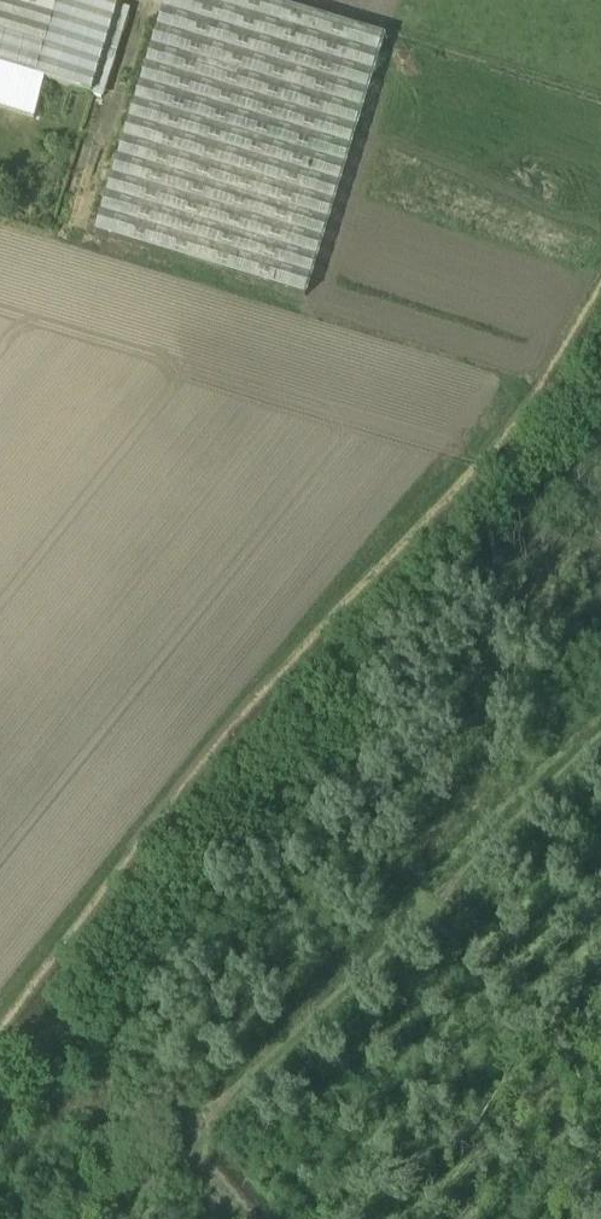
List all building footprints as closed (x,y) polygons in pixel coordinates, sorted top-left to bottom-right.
[(36,118),(47,81),(104,100),(131,10),(123,7),(125,0),(0,0),(0,107),(36,118)] [(385,37),(264,0),(166,0),(96,233),(306,297),(385,37)]
